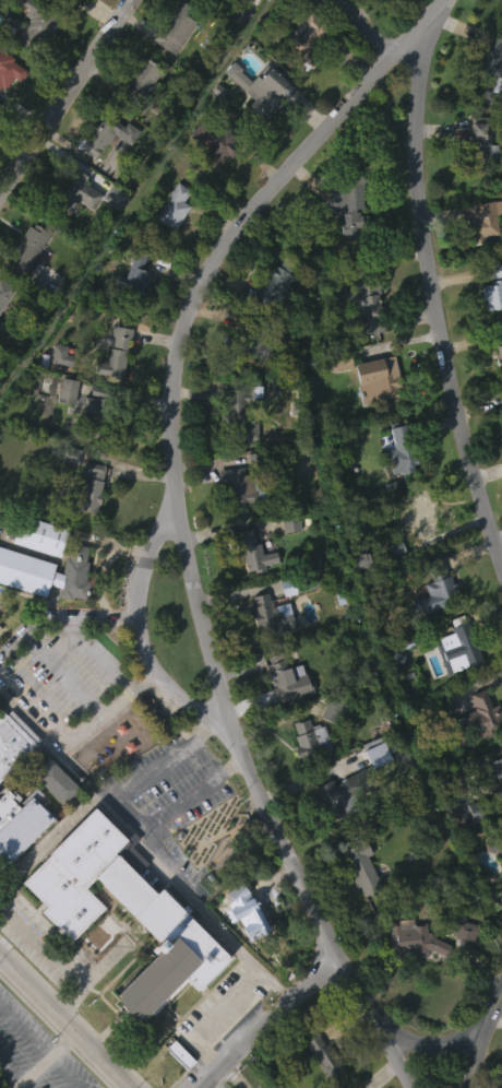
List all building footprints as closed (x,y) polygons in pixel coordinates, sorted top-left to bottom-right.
[(14,3),(17,0),(43,0),(63,13),(56,25),(52,22),(47,31),(51,33),(46,42),(36,35),(34,38),(36,39),(27,51),(12,42),(21,28),(23,29),(27,22),(26,21),(27,19),(22,14),(25,10),(14,3)] [(93,0),(57,0),(51,9),(65,19),(76,4),(84,11),(93,0)] [(217,0),(201,0),(189,21),(215,35),(231,7),(217,0)] [(398,1),(397,0),(365,0),(366,1),(357,12),(374,27),(398,1)] [(183,1),(196,10),(192,17),(198,22),(176,55),(154,39),(162,29),(159,28),(177,3),(180,5),(183,1)] [(332,33),(321,44),(320,43),(312,51),(321,60),(313,68),(311,67),(306,73),(291,60),(300,49),(289,37),(312,10),(334,29),(332,33)] [(14,38),(24,43),(20,52),(24,54),(13,79),(37,90),(55,49),(17,31),(14,38)] [(500,75),(501,76),(501,101),(500,107),(481,100),(486,86),(478,84),(482,72),(480,72),(489,47),(492,48),(498,33),(501,34),(501,70),(500,75)] [(249,49),(236,41),(228,54),(240,62),(249,49)] [(173,91),(192,55),(169,43),(150,79),(173,91)] [(299,103),(328,68),(304,48),(296,59),(303,65),(283,89),(299,103)] [(3,87),(0,86),(0,49),(12,57),(11,60),(25,69),(23,72),(24,73),(19,80),(12,75),(5,86),(4,85),(3,87)] [(164,69),(139,105),(120,92),(131,76),(130,75),(144,55),(164,69)] [(273,67),(301,93),(289,106),(285,102),(267,120),(250,104),(254,99),(244,91),(259,75),(262,78),(273,67)] [(490,69),(472,124),(493,130),(498,114),(496,113),(501,94),(501,90),(500,90),(501,84),(501,73),(490,69)] [(0,89),(0,123),(2,125),(10,113),(17,117),(25,104),(0,89)] [(160,105),(139,92),(122,122),(143,134),(160,105)] [(296,129),(262,100),(249,116),(228,98),(219,109),(251,135),(244,144),(261,158),(279,137),(285,142),(296,129)] [(108,115),(125,127),(129,121),(142,130),(131,144),(116,133),(109,143),(107,142),(96,158),(81,147),(88,138),(89,139),(108,115)] [(492,116),(492,130),(495,130),(495,139),(492,139),(492,144),(500,144),(500,158),(489,158),(489,165),(481,165),(481,168),(469,168),(469,151),(467,150),(467,143),(469,143),(469,134),(473,134),(473,116),(492,116)] [(205,117),(222,130),(228,123),(240,134),(234,141),(241,149),(232,157),(227,153),(215,166),(202,154),(211,144),(206,139),(201,144),(190,134),(205,117)] [(195,190),(211,204),(232,181),(201,152),(184,170),(200,185),(195,190)] [(467,153),(468,199),(485,199),(485,195),(494,195),(494,178),(488,178),(487,153),(467,153)] [(79,187),(95,195),(109,165),(93,157),(79,187)] [(104,194),(94,210),(76,198),(72,203),(77,206),(73,213),(69,210),(63,216),(49,208),(53,201),(48,197),(70,164),(88,176),(84,181),(104,194)] [(364,182),(366,208),(361,208),(361,214),(363,214),(363,227),(358,226),(358,238),(345,237),(343,206),(336,214),(324,203),(332,194),(327,190),(338,177),(347,185),(358,172),(368,178),(364,182)] [(190,209),(176,228),(166,222),(165,224),(156,218),(172,196),(170,194),(179,181),(192,190),(184,201),(191,206),(190,209)] [(466,205),(501,200),(501,214),(498,214),(501,234),(487,236),(487,243),(476,244),(473,218),(468,218),(466,205)] [(79,218),(84,211),(69,202),(47,239),(62,248),(70,234),(89,246),(99,230),(79,218)] [(353,214),(321,219),(326,248),(336,246),(341,274),(362,271),(353,214)] [(180,238),(187,226),(174,218),(152,254),(171,266),(186,241),(180,238)] [(125,228),(105,220),(99,237),(119,245),(125,228)] [(36,223),(51,234),(32,262),(36,265),(28,277),(7,262),(29,225),(33,227),(36,223)] [(468,280),(480,278),(479,272),(495,270),(493,255),(501,254),(501,241),(501,235),(462,241),(468,280)] [(157,257),(155,260),(147,257),(142,269),(150,272),(145,281),(148,282),(142,296),(115,284),(119,274),(125,277),(133,261),(129,258),(134,245),(157,257)] [(297,261),(290,273),(295,275),(285,292),(287,293),(277,308),(254,295),(262,283),(265,285),(276,264),(279,267),(287,255),(297,261)] [(4,301),(25,310),(44,267),(23,258),(4,301)] [(479,267),(501,264),(501,308),(490,310),(488,296),(485,296),(479,267)] [(379,293),(385,331),(371,333),(369,323),(363,324),(360,307),(345,308),(342,289),(364,286),(364,283),(380,281),(381,293),(379,293)] [(270,344),(291,304),(274,295),(252,335),(270,344)] [(482,303),(485,318),(481,319),(486,344),(501,341),(501,298),(482,303)] [(124,311),(112,312),(113,330),(140,329),(138,301),(124,302),(124,311)] [(0,317),(0,344),(12,324),(0,317)] [(382,366),(374,317),(341,323),(344,343),(357,340),(362,369),(382,366)] [(268,328),(264,342),(274,345),(271,358),(235,347),(239,333),(242,334),(246,321),(268,328)] [(133,329),(124,378),(95,374),(97,362),(108,364),(110,347),(113,348),(116,336),(111,335),(112,326),(133,329)] [(380,357),(383,371),(397,369),(401,389),(392,390),(393,397),(373,400),(371,387),(378,387),(375,379),(355,382),(351,362),(380,357)] [(122,412),(126,364),(108,362),(105,399),(91,398),(90,409),(122,412)] [(493,367),(496,382),(490,383),(495,406),(501,404),(501,365),(493,367)] [(270,381),(243,370),(236,385),(264,397),(270,381)] [(74,391),(72,403),(55,400),(59,376),(76,378),(74,391)] [(260,381),(259,397),(254,397),(254,401),(250,401),(250,418),(258,419),(258,440),(248,439),(248,445),(238,445),(238,440),(228,439),(228,430),(223,430),(223,411),(225,411),(224,388),(234,389),(234,391),(248,391),(248,380),(260,381)] [(349,402),(347,391),(328,394),(329,405),(349,402)] [(351,399),(359,440),(394,433),(386,392),(351,399)] [(121,406),(118,430),(113,430),(113,437),(99,436),(99,438),(81,435),(85,397),(109,400),(108,404),(121,406)] [(76,454),(80,433),(72,432),(75,415),(58,413),(54,438),(69,440),(67,453),(76,454)] [(263,417),(250,418),(251,435),(264,434),(263,417)] [(406,430),(408,438),(410,437),(418,462),(411,464),(414,471),(401,474),(398,465),(386,469),(381,451),(394,448),(392,442),(391,444),(385,424),(403,419),(406,430)] [(255,457),(241,456),(242,425),(221,424),(219,459),(228,459),(227,475),(254,476),(255,457)] [(79,457),(100,458),(101,434),(79,433),(79,457)] [(286,449),(287,463),(272,464),(272,461),(267,461),(267,468),(250,470),(248,453),(286,449)] [(386,463),(390,485),(383,487),(387,510),(413,504),(403,459),(386,463)] [(106,465),(103,481),(105,482),(101,495),(103,495),(98,513),(68,505),(70,490),(83,494),(84,488),(83,488),(82,492),(64,487),(67,476),(82,480),(87,461),(106,465)] [(246,471),(247,475),(255,473),(256,481),(259,481),(260,486),(264,486),(266,501),(250,504),(249,502),(244,502),(244,506),(234,507),(232,497),(229,497),(229,485),(222,486),(219,471),(246,466),(246,471)] [(71,501),(75,485),(62,481),(58,497),(71,501)] [(431,505),(438,524),(429,528),(429,531),(409,537),(404,522),(395,525),(392,516),(408,510),(405,499),(428,493),(431,505)] [(94,548),(102,501),(81,497),(73,544),(94,548)] [(215,506),(216,519),(226,518),(227,538),(258,535),(256,503),(215,506)] [(70,530),(61,558),(13,543),(22,515),(70,530)] [(251,529),(254,544),(260,543),(262,554),(275,552),(277,563),(264,565),(265,570),(246,572),(241,551),(235,552),(232,541),(238,540),(237,531),(251,529)] [(400,536),(404,555),(398,557),(402,569),(432,561),(423,530),(400,536)] [(47,599),(0,583),(0,546),(57,565),(55,571),(63,573),(67,558),(70,558),(72,544),(89,547),(86,561),(89,561),(86,580),(91,581),(87,599),(73,596),(72,601),(59,598),(61,589),(51,586),(47,599)] [(296,565),(294,551),(278,554),(280,568),(296,565)] [(444,571),(446,575),(449,575),(452,583),(454,582),(459,596),(446,601),(447,605),(439,608),(433,594),(428,596),(423,583),(431,581),(425,561),(440,557),(444,571)] [(274,598),(272,587),(256,590),(252,564),(231,567),(236,599),(241,599),(243,608),(261,605),(261,601),(274,598)] [(319,587),(280,596),(276,580),(314,570),(319,587)] [(400,589),(398,576),(384,579),(386,591),(400,589)] [(42,631),(45,620),(56,623),(54,630),(81,637),(86,617),(79,615),(87,584),(70,580),(66,593),(62,592),(58,609),(50,607),(52,598),(0,584),(0,620),(42,631)] [(270,593),(271,600),(273,600),(275,607),(276,606),(278,613),(283,612),(284,616),(294,613),(297,630),(270,637),(268,631),(261,632),(259,626),(256,627),(252,612),(255,612),(253,596),(270,593)] [(411,650),(454,637),(441,593),(428,596),(433,614),(420,619),(423,631),(407,636),(411,650)] [(467,622),(468,623),(469,623),(485,661),(479,663),(481,669),(470,673),(468,667),(454,673),(450,661),(446,662),(442,650),(444,649),(440,638),(454,632),(453,628),(454,627),(452,619),(465,614),(467,622)] [(292,665),(285,638),(268,642),(265,628),(246,633),(256,674),(292,665)] [(279,652),(287,669),(294,665),(297,675),(302,674),(306,685),(294,689),(294,687),(277,695),(274,685),(272,685),(270,679),(272,678),(271,673),(267,674),(264,665),(270,663),(267,657),(279,652)] [(431,674),(440,708),(476,699),(465,657),(447,662),(449,669),(431,674)] [(500,702),(501,708),(501,720),(492,724),(495,732),(474,741),(469,730),(456,735),(451,721),(477,709),(473,694),(488,688),(493,703),(494,705),(500,702)] [(272,738),(308,728),(300,699),(283,704),(281,695),(262,700),(272,738)] [(336,697),(349,703),(349,700),(359,697),(362,707),(351,711),(344,728),(321,717),(330,699),(335,701),(336,697)] [(41,738),(0,780),(0,709),(2,707),(8,712),(12,709),(41,738)] [(308,718),(310,725),(319,722),(320,725),(322,724),(331,748),(297,760),(292,749),(295,748),(292,744),(296,743),(294,736),(296,735),(291,722),(308,718)] [(481,724),(466,730),(472,745),(458,751),(467,775),(501,761),(501,760),(494,739),(488,742),(481,724)] [(316,752),(335,761),(345,740),(327,731),(316,752)] [(36,776),(0,741),(0,812),(36,776)] [(308,762),(305,754),(287,759),(297,794),(328,785),(320,758),(308,762)] [(82,788),(65,804),(35,774),(43,767),(40,765),(49,756),(82,788)] [(491,761),(501,756),(501,791),(501,789),(493,792),(489,782),(499,778),(491,761)] [(374,777),(379,787),(354,799),(352,797),(344,802),(350,815),(332,824),(325,809),(323,811),(316,797),(319,796),(314,788),(333,779),(336,784),(370,767),(374,777)] [(387,795),(378,772),(358,779),(367,803),(387,795)] [(57,815),(0,872),(0,789),(4,784),(11,791),(13,789),(22,796),(20,799),(22,801),(37,787),(44,793),(39,797),(57,815)] [(501,837),(501,789),(486,795),(501,837)] [(60,841),(77,824),(44,793),(28,810),(60,841)] [(91,809),(118,838),(124,831),(128,828),(138,839),(135,841),(130,847),(127,843),(112,856),(113,858),(121,851),(125,855),(118,862),(123,867),(138,853),(146,863),(132,876),(150,895),(156,889),(224,960),(191,991),(179,980),(134,1024),(108,996),(150,957),(148,955),(146,956),(143,953),(141,955),(136,949),(150,937),(92,877),(81,887),(100,908),(67,941),(38,910),(41,907),(19,882),(45,856),(41,853),(88,807),(91,809)] [(309,822),(323,858),(345,850),(339,834),(365,824),(359,807),(330,817),(329,815),(309,822)] [(53,850),(29,826),(18,837),(0,820),(0,821),(0,904),(53,850)] [(468,857),(480,853),(474,836),(463,839),(468,857)] [(366,855),(382,888),(363,898),(358,887),(356,888),(337,852),(363,839),(371,853),(366,855)] [(480,884),(495,890),(499,876),(484,871),(480,884)] [(336,888),(352,924),(356,922),(360,931),(378,923),(363,891),(368,889),(362,876),(336,888)] [(253,896),(255,900),(258,898),(273,927),(248,942),(240,927),(243,925),(227,896),(247,885),(253,896)] [(457,919),(481,925),(476,942),(454,934),(455,933),(453,932),(456,920),(457,919)] [(428,922),(429,932),(431,932),(433,936),(452,945),(447,956),(434,950),(430,950),(430,954),(427,956),(404,956),(404,954),(393,954),(391,922),(402,922),(402,927),(413,926),(413,923),(428,922)] [(448,972),(472,977),(475,960),(451,955),(448,972)] [(316,1034),(323,1044),(325,1043),(343,1069),(327,1079),(303,1042),(316,1034)] [(175,1039),(196,1061),(189,1068),(168,1045),(175,1039)] [(308,1087),(327,1087),(318,1069),(303,1076),(308,1087)] [(170,1075),(162,1083),(167,1087),(183,1087),(170,1075)]
